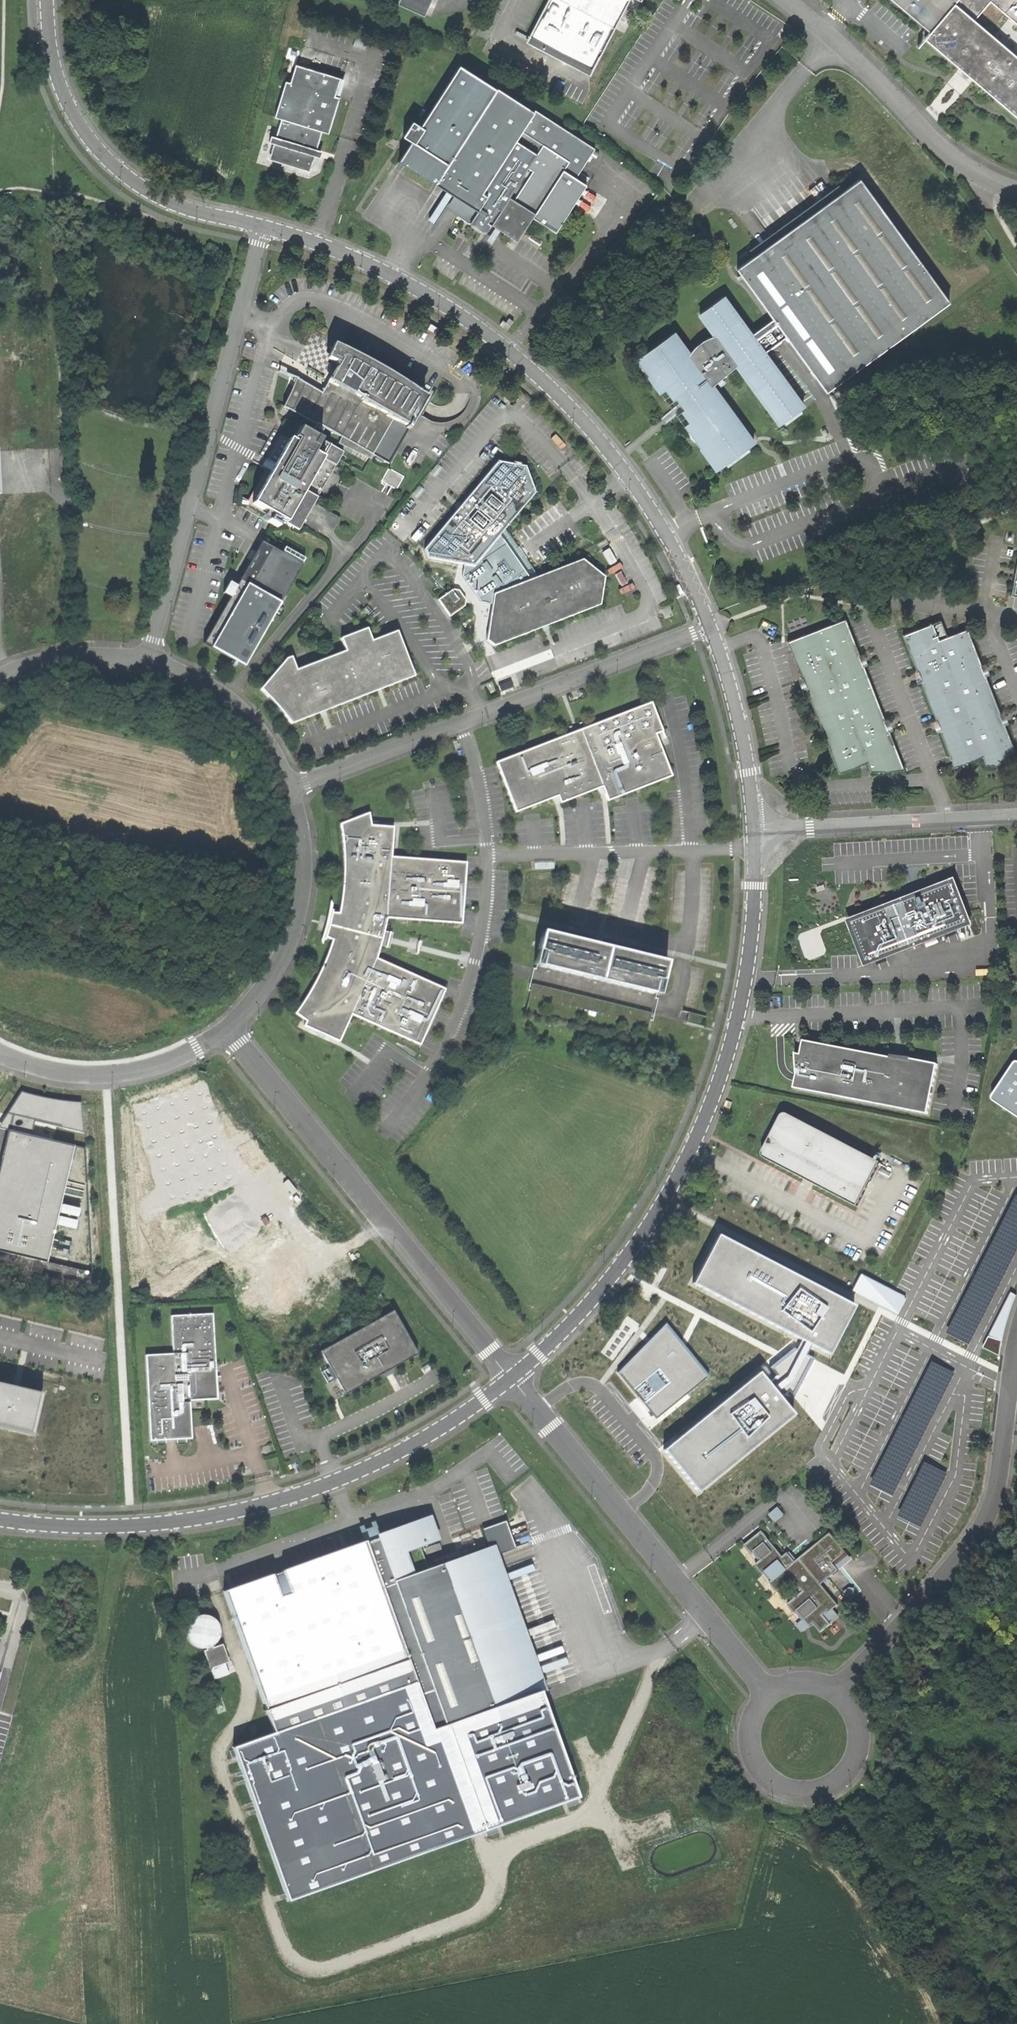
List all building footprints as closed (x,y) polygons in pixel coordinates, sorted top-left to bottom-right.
[(430,0),(429,0),(402,0),(401,3),(424,14),(430,0)] [(529,36),(530,37),(533,39),(530,44),(550,54),(553,49),(593,69),(593,70),(629,0),(548,0),(529,36)] [(930,32),(925,38),(959,68),(961,67),(964,70),(971,76),(974,79),(973,80),(1016,117),(1016,0),(892,0),(930,32)] [(515,34),(526,40),(528,37),(517,31),(515,34)] [(368,40),(356,36),(353,46),(365,50),(368,40)] [(590,75),(593,69),(553,49),(550,54),(590,75)] [(334,96),(340,79),(296,65),(290,83),(286,81),(274,117),(281,119),(270,154),(310,167),(321,132),(328,134),(339,98),(334,96)] [(969,78),(971,76),(964,70),(962,72),(962,75),(963,76),(965,78),(967,78),(969,78)] [(399,161),(454,195),(466,202),(458,215),(457,216),(469,223),(482,204),(494,211),(488,222),(517,241),(532,217),(555,232),(586,185),(576,179),(595,148),(535,109),(534,111),(463,72),(426,117),(399,161)] [(506,195),(508,196),(510,197),(529,169),(528,168),(525,166),(506,195)] [(777,324),(786,336),(825,390),(949,301),(860,179),(809,216),(737,269),(777,324)] [(446,208),(458,215),(466,202),(454,195),(446,208)] [(715,336),(737,366),(781,424),(803,407),(764,353),(755,341),(723,297),(700,314),(715,336)] [(755,341),(764,353),(786,336),(777,324),(755,341)] [(753,443),(711,386),(689,355),(673,333),(639,358),(655,380),(682,393),(698,415),(694,418),(690,422),(688,426),(688,431),(689,434),(691,438),(694,441),(698,443),(702,444),(720,468),(753,443)] [(689,355),(711,386),(716,382),(720,386),(723,383),(721,379),(737,366),(715,336),(689,355)] [(299,530),(343,452),(318,438),(324,428),(342,438),(341,442),(369,457),(371,454),(372,454),(388,463),(420,407),(422,404),(414,400),(419,393),(420,391),(388,371),(345,348),(333,343),(328,353),(326,358),(332,361),(329,367),(334,370),(321,392),(298,378),(280,370),(279,372),(297,379),(283,406),(316,425),(311,434),(299,427),(292,440),(289,439),(252,504),(270,514),(266,521),(277,527),(281,520),(299,530)] [(677,409),(688,426),(690,422),(694,418),(698,415),(682,393),(655,380),(677,409)] [(426,397),(419,393),(414,400),(422,404),(426,397)] [(427,558),(473,566),(534,493),(524,466),(497,462),(424,549),(427,558)] [(403,476),(388,468),(381,481),(396,490),(403,476)] [(302,564),(262,540),(240,578),(282,603),(302,564)] [(493,646),(600,605),(604,577),(582,560),(531,580),(524,583),(493,594),(486,641),(493,646)] [(239,669),(275,606),(240,586),(204,649),(239,669)] [(458,590),(452,589),(438,599),(449,616),(464,606),(465,600),(458,590)] [(871,772),(905,771),(889,730),(888,730),(886,725),(884,721),(885,720),(863,665),(862,665),(860,660),(858,655),(859,655),(845,619),(787,641),(804,683),(823,732),(839,774),(867,763),(871,772)] [(1016,763),(1016,757),(1004,723),(1003,724),(999,714),(1001,713),(985,674),(985,675),(981,665),(982,665),(967,628),(947,636),(940,619),(903,634),(917,671),(918,670),(922,680),(921,681),(928,700),(935,719),(936,719),(940,729),(939,730),(953,766),(982,755),(986,764),(1016,763)] [(414,676),(397,631),(372,641),(367,628),(341,638),(345,651),(296,670),(291,657),(286,659),(260,689),(275,704),(291,724),(322,712),(414,676)] [(607,800),(671,776),(655,735),(662,731),(651,702),(496,762),(515,811),(557,796),(560,803),(602,787),(607,800)] [(368,813),(339,824),(341,835),(343,858),(342,885),(338,914),(330,912),(328,924),(324,937),(331,938),(330,945),(321,966),(308,993),(295,1013),(305,1020),(303,1025),(338,1041),(350,1013),(419,1044),(444,988),(376,958),(380,945),(383,931),(386,918),(461,923),(465,862),(391,857),(393,827),(370,825),(368,813)] [(866,964),(970,924),(954,882),(917,896),(850,922),(866,964)] [(392,933),(383,931),(380,945),(388,947),(392,933)] [(666,963),(540,932),(536,951),(541,953),(537,970),(657,1000),(666,963)] [(651,1016),(533,987),(530,999),(648,1028),(651,1016)] [(909,1061),(804,1041),(801,1056),(797,1056),(797,1063),(797,1074),(794,1088),(927,1114),(937,1065),(909,1058),(909,1061)] [(1016,1062),(1015,1063),(992,1097),(992,1098),(993,1100),(1016,1116),(1016,1062)] [(23,1092),(10,1113),(22,1116),(26,1117),(31,1118),(35,1120),(84,1133),(82,1103),(69,1103),(23,1092)] [(26,1117),(22,1116),(10,1113),(0,1129),(9,1132),(24,1135),(26,1117)] [(880,1162),(788,1114),(786,1113),(784,1114),(782,1115),(780,1118),(764,1148),(762,1152),(762,1155),(763,1156),(764,1158),(808,1181),(857,1206),(880,1162)] [(33,1137),(35,1120),(31,1118),(26,1117),(24,1135),(28,1136),(33,1137)] [(0,1171),(0,1249),(48,1260),(75,1146),(33,1137),(28,1136),(24,1135),(9,1132),(0,1171)] [(854,1298),(719,1228),(692,1277),(805,1335),(828,1346),(854,1298)] [(849,1293),(897,1312),(904,1294),(856,1275),(849,1293)] [(393,1311),(320,1352),(345,1395),(381,1374),(393,1367),(417,1354),(393,1311)] [(217,1399),(213,1314),(171,1316),(173,1354),(146,1355),(150,1441),(157,1440),(165,1440),(170,1439),(176,1439),(186,1439),(192,1438),(190,1401),(217,1399)] [(706,1372),(665,1320),(616,1368),(653,1415),(706,1372)] [(828,1346),(805,1335),(762,1368),(793,1406),(828,1346)] [(762,1368),(759,1364),(661,1445),(696,1487),(793,1406),(762,1368)] [(395,1372),(393,1367),(381,1374),(384,1379),(390,1375),(395,1372)] [(31,1434),(41,1393),(0,1383),(0,1427),(31,1434)] [(446,1725),(541,1691),(490,1548),(428,1571),(419,1545),(433,1540),(425,1519),(378,1536),(378,1538),(372,1540),(366,1542),(365,1541),(281,1571),(281,1572),(272,1575),(272,1574),(223,1592),(274,1733),(415,1683),(419,1695),(433,1690),(446,1725)] [(782,1557),(761,1532),(740,1550),(754,1565),(807,1628),(811,1624),(821,1635),(831,1627),(823,1617),(836,1606),(820,1587),(853,1559),(830,1531),(793,1562),(786,1554),(782,1557)] [(439,1543),(424,1549),(426,1555),(441,1549),(439,1543)] [(213,1648),(212,1646),(215,1643),(218,1639),(219,1634),(219,1628),(217,1623),(214,1620),(210,1617),(205,1616),(200,1616),(194,1618),(190,1621),(187,1626),(186,1631),(187,1637),(190,1642),(194,1646),(199,1648),(206,1649),(206,1650),(204,1652),(210,1669),(229,1662),(222,1645),(213,1648)] [(233,1671),(241,1668),(234,1649),(226,1652),(233,1671)] [(415,1683),(274,1733),(233,1747),(288,1901),(579,1796),(541,1691),(446,1725),(433,1690),(419,1695),(415,1683)]
